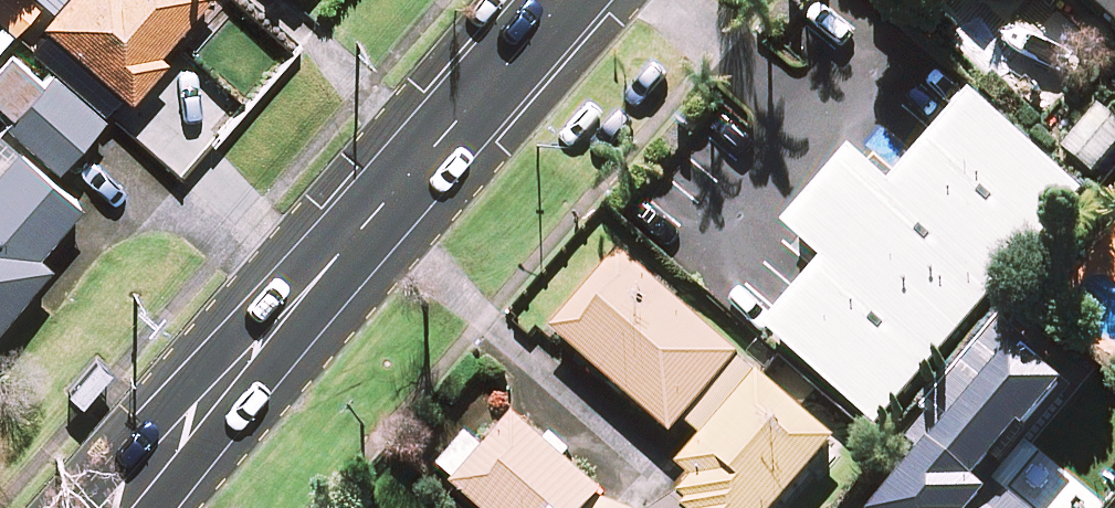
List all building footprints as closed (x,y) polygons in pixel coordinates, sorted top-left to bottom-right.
[(13,0),(0,0),(0,22),(16,35),(32,16),(13,0)] [(45,26),(134,104),(168,66),(159,57),(210,0),(68,0),(45,26)] [(1114,30),(1114,0),(1082,0),(1114,30)] [(19,48),(0,70),(0,123),(24,144),(0,171),(0,326),(51,267),(39,257),(81,208),(51,182),(104,121),(19,48)] [(1080,202),(962,100),(884,188),(850,158),(779,239),(813,269),(753,337),(871,439),(1080,202)] [(1102,112),(1069,155),(1099,179),(1114,159),(1114,122),(1102,112)] [(837,447),(661,296),(669,287),(622,247),(549,332),(676,442),(689,427),(708,443),(704,453),(700,453),(696,453),(692,455),(689,456),(686,459),(683,462),(681,465),(679,468),(678,472),(678,476),(678,480),(678,484),(679,487),(681,491),(683,494),(671,507),(785,507),(837,447)] [(999,334),(953,388),(964,398),(924,445),(935,454),(888,507),(990,507),(984,503),(1074,398),(999,334)] [(82,407),(112,371),(98,359),(68,395),(82,407)] [(518,425),(488,461),(469,444),(440,478),(474,507),(614,507),(518,425)] [(1007,500),(1000,507),(1017,507),(1007,500)]
